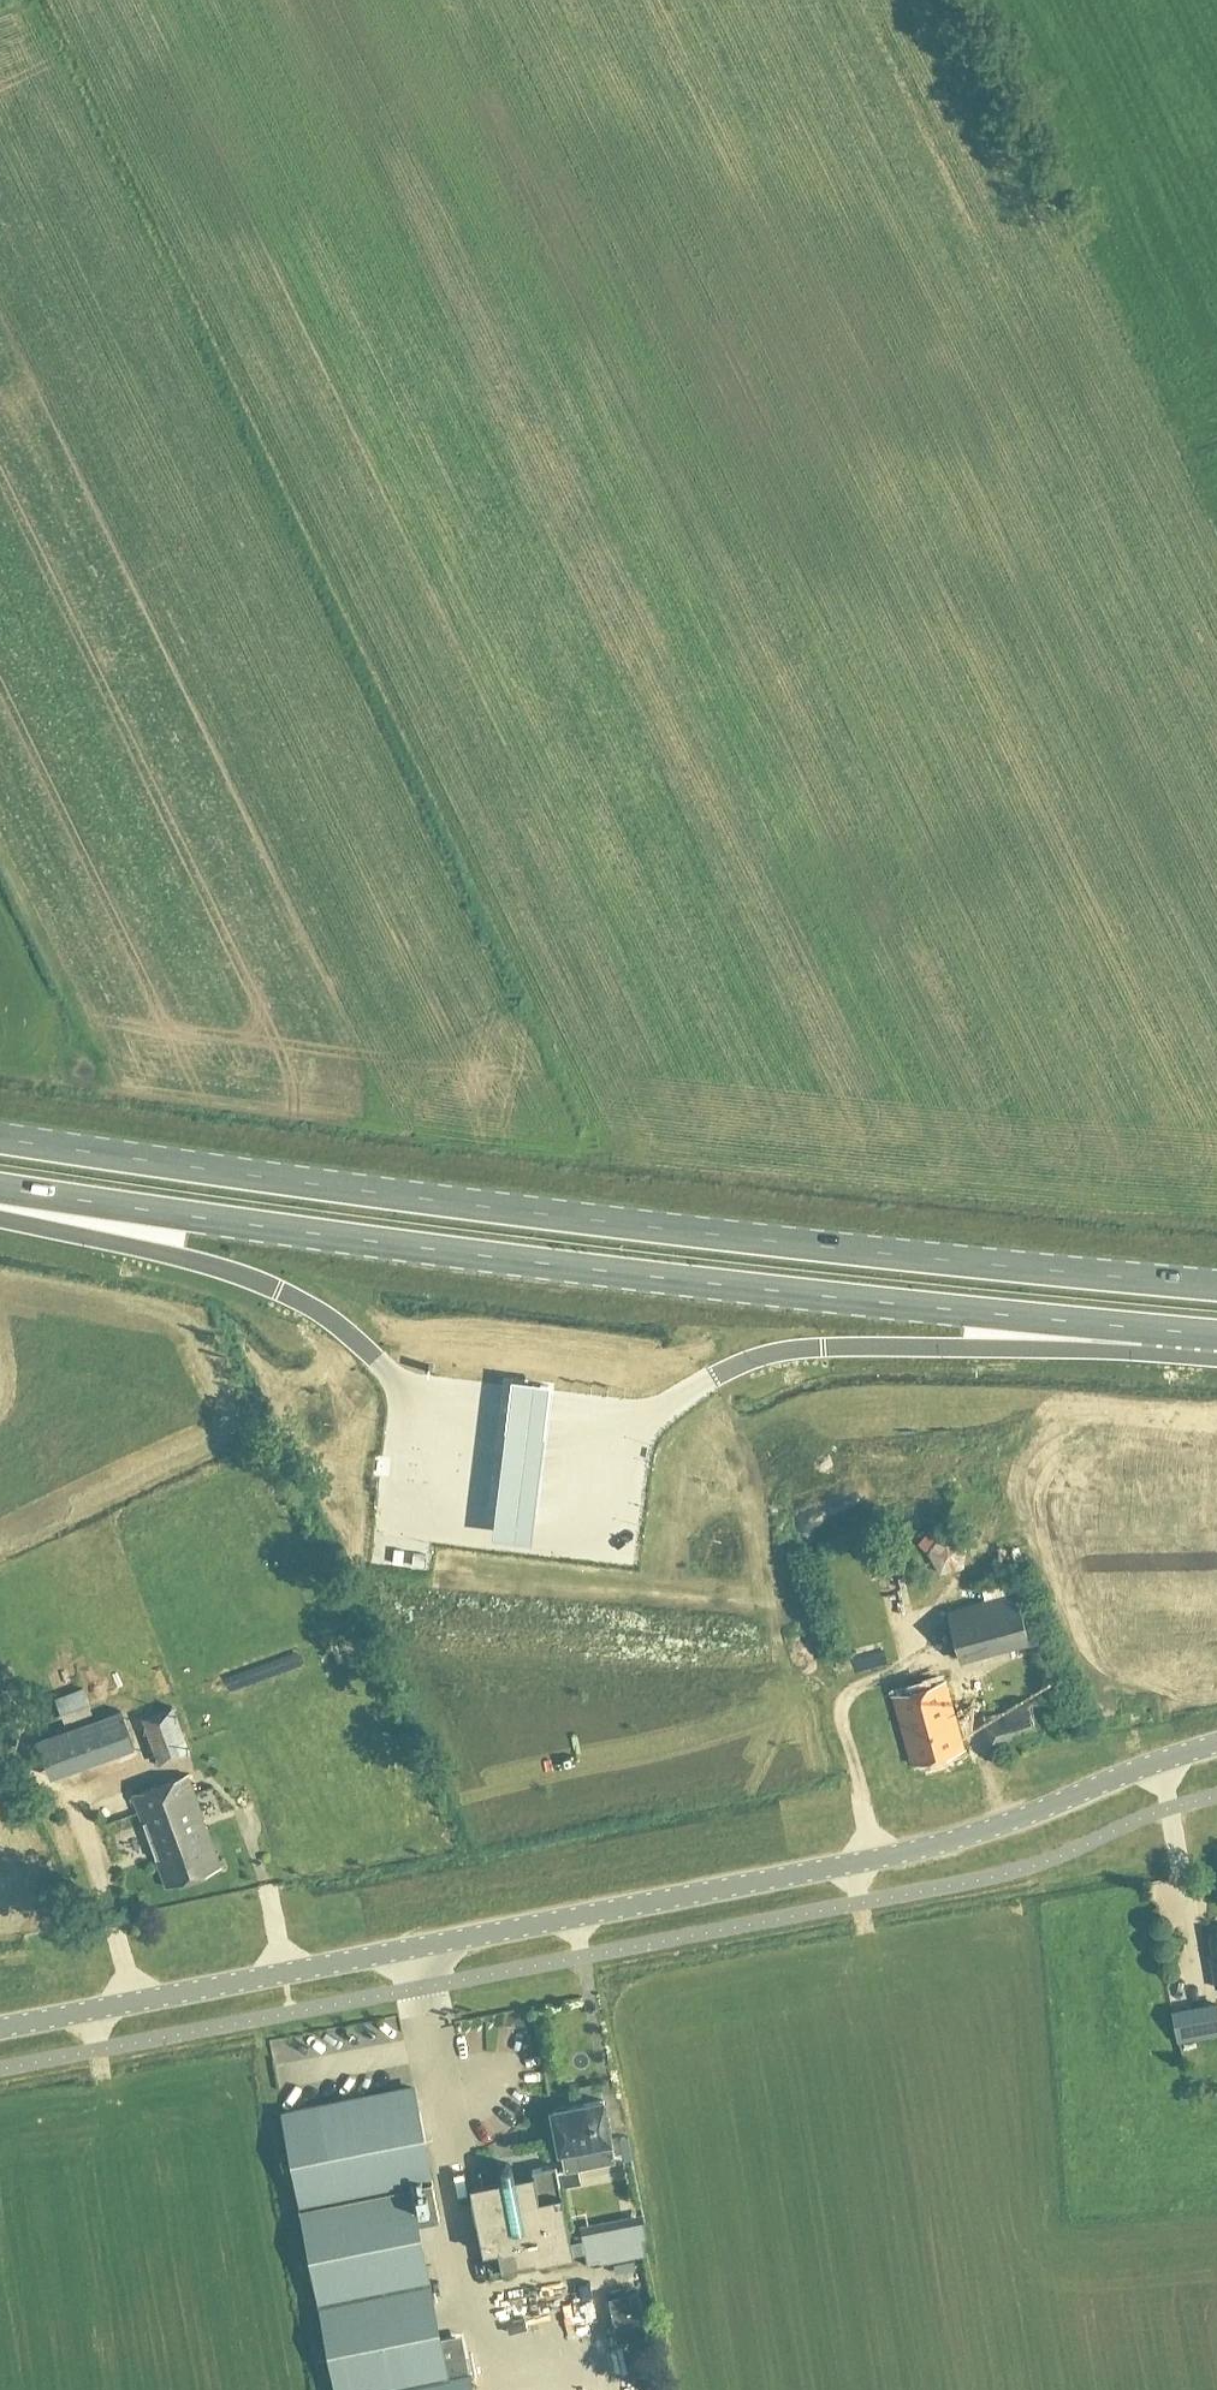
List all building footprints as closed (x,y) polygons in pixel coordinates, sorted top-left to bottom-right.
[(548,1379),(508,1374),(489,1533),(529,1538),(548,1379)] [(967,1543),(944,1533),(935,1525),(918,1546),(928,1554),(939,1574),(963,1568),(967,1543)] [(402,1564),(404,1550),(395,1549),(393,1562),(402,1564)] [(414,1551),(412,1565),(426,1566),(428,1553),(414,1551)] [(974,1601),(946,1609),(961,1662),(989,1654),(974,1601)] [(942,1680),(892,1697),(914,1765),(964,1749),(942,1680)] [(56,1700),(62,1715),(65,1724),(91,1714),(81,1690),(56,1700)] [(998,1715),(996,1709),(990,1711),(992,1717),(984,1719),(993,1752),(1058,1734),(1049,1701),(998,1715)] [(159,1765),(189,1753),(172,1707),(141,1718),(159,1765)] [(17,1711),(4,1715),(8,1726),(21,1722),(20,1718),(17,1711)] [(139,1767),(131,1748),(96,1761),(90,1745),(72,1752),(85,1788),(139,1767)] [(133,1794),(166,1888),(220,1869),(188,1775),(133,1794)] [(1178,2043),(1216,2035),(1216,2007),(1173,2015),(1178,2043)] [(286,2120),(338,2389),(473,2389),(470,2373),(448,2377),(416,2212),(436,2208),(431,2183),(433,2182),(416,2094),(286,2120)] [(565,2171),(582,2168),(579,2152),(614,2145),(605,2100),(553,2111),(561,2150),(565,2171)] [(492,2271),(575,2255),(557,2165),(532,2170),(533,2173),(516,2177),(515,2170),(513,2167),(511,2164),(506,2164),(503,2165),(501,2168),(500,2171),(502,2180),(471,2186),(485,2254),(488,2253),(492,2271)] [(643,2222),(625,2226),(582,2234),(583,2239),(586,2253),(588,2266),(645,2255),(642,2239),(646,2239),(643,2222)] [(583,2239),(573,2241),(576,2255),(586,2253),(583,2239)] [(637,2290),(608,2295),(616,2338),(645,2333),(637,2290)]
